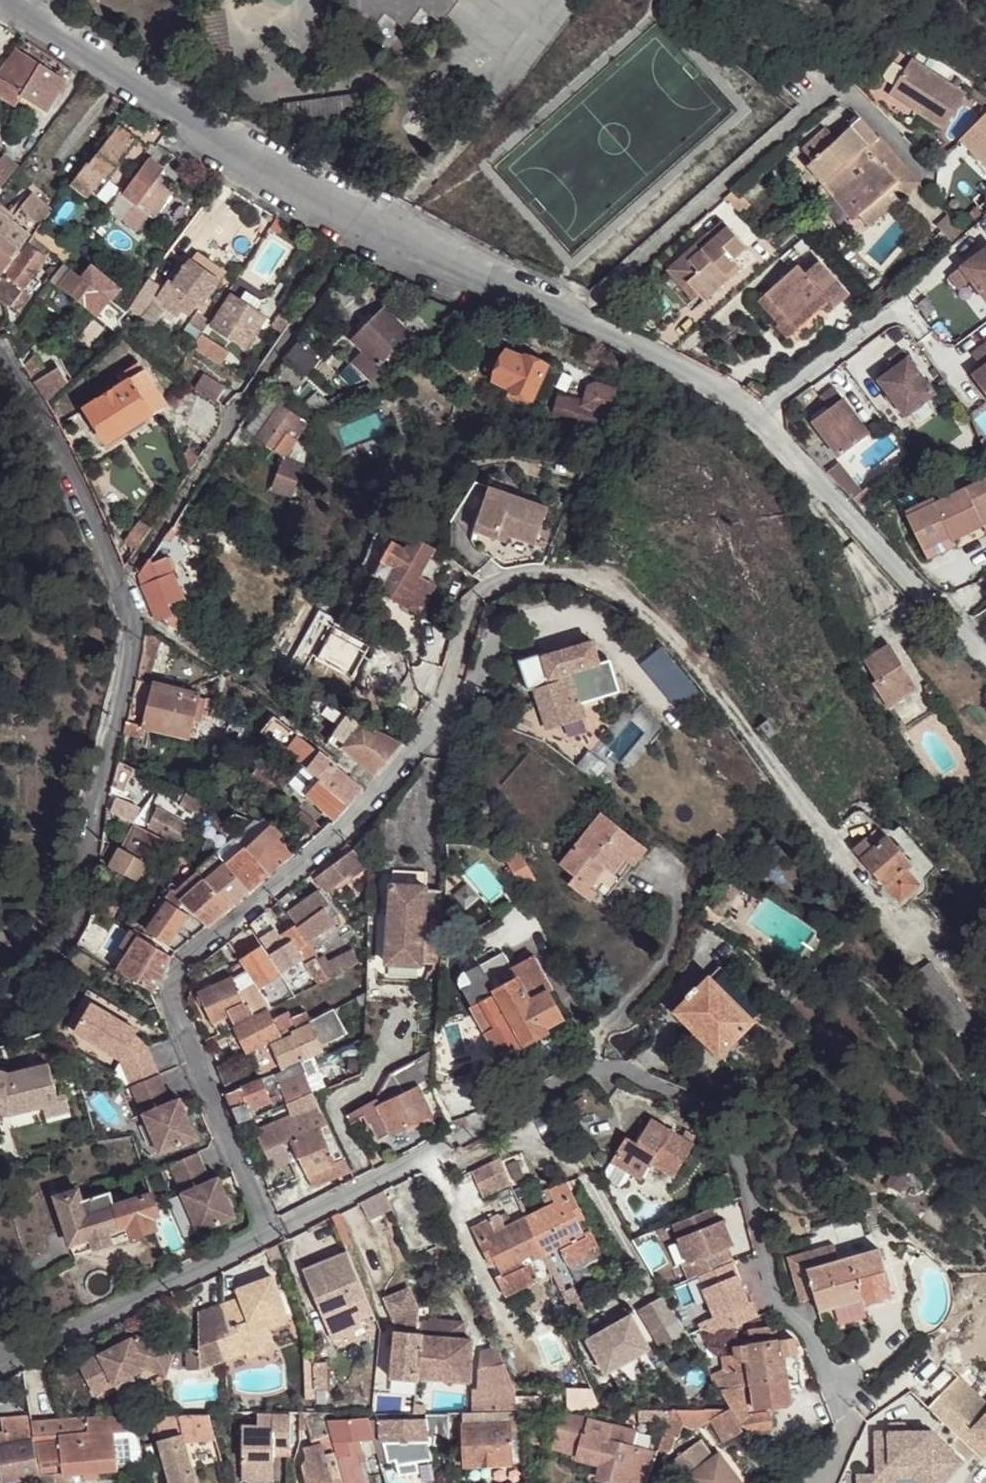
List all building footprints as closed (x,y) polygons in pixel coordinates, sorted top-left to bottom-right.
[(351,16),(372,33),(389,12),(408,27),(425,6),(444,21),(462,0),(349,0),(351,16)] [(214,81),(239,77),(229,8),(205,12),(214,81)] [(0,74),(0,77),(25,92),(38,100),(56,71),(19,48),(0,74)] [(911,56),(892,80),(918,100),(912,108),(937,128),(962,94),(911,56)] [(68,78),(56,71),(38,100),(51,108),(68,78)] [(18,103),(19,102),(25,92),(0,77),(0,92),(18,103)] [(918,100),(892,80),(886,88),(912,108),(918,100)] [(286,103),(290,128),(361,118),(357,93),(286,103)] [(983,110),(954,138),(985,169),(985,113),(983,110)] [(880,135),(863,116),(837,139),(826,127),(802,147),(812,160),(809,163),(823,181),(880,135)] [(138,139),(119,126),(65,195),(80,207),(94,188),(98,191),(138,139)] [(891,173),(902,164),(880,135),(823,181),(852,218),(896,181),(891,173)] [(159,149),(151,158),(166,169),(175,160),(159,149)] [(17,165),(4,154),(0,159),(0,187),(17,165)] [(110,207),(119,219),(124,219),(124,218),(139,229),(152,213),(157,216),(176,191),(159,179),(166,169),(151,158),(125,193),(122,191),(110,207)] [(908,195),(921,186),(902,164),(891,173),(896,181),(908,195)] [(864,231),(908,195),(896,181),(852,218),(864,231)] [(737,185),(727,193),(743,210),(752,202),(737,185)] [(37,225),(50,210),(32,194),(19,209),(37,225)] [(0,206),(0,234),(18,250),(33,233),(1,205),(0,206)] [(689,261),(728,226),(723,221),(667,270),(693,301),(700,295),(688,282),(699,272),(689,261)] [(55,233),(43,224),(35,235),(66,263),(74,252),(53,237),(55,233)] [(747,248),(728,226),(689,261),(699,272),(688,282),(700,295),(705,301),(741,269),(734,260),(747,248)] [(0,234),(0,270),(18,250),(0,234)] [(946,273),(956,286),(968,276),(985,299),(985,242),(946,273)] [(5,277),(22,290),(47,258),(29,245),(5,277)] [(199,251),(190,263),(217,282),(226,270),(199,251)] [(190,263),(176,281),(175,283),(200,300),(203,302),(217,282),(190,263)] [(72,270),(65,264),(52,280),(60,286),(72,270)] [(819,264),(808,276),(829,301),(836,308),(849,297),(819,264)] [(829,301),(808,276),(799,265),(766,294),(798,329),(829,301)] [(127,313),(126,311),(115,304),(85,280),(72,270),(60,286),(119,333),(123,329),(122,320),(127,313)] [(93,271),(85,280),(115,304),(122,293),(93,271)] [(3,276),(0,280),(0,300),(14,311),(27,295),(22,290),(5,277),(3,276)] [(166,287),(152,277),(147,283),(130,306),(146,317),(146,316),(162,295),(167,288),(166,287)] [(175,283),(176,281),(172,279),(166,287),(167,288),(162,295),(185,309),(191,313),(200,300),(175,283)] [(248,289),(241,299),(258,309),(262,302),(261,298),(248,289)] [(258,309),(241,299),(233,294),(213,323),(247,345),(267,316),(258,309)] [(798,329),(766,294),(758,301),(790,336),(798,329)] [(180,316),(185,309),(162,295),(146,316),(156,323),(167,307),(180,316)] [(379,364),(381,363),(410,334),(384,307),(353,338),(364,349),(379,364)] [(204,331),(211,320),(198,311),(189,323),(203,332),(204,331)] [(231,350),(203,332),(194,344),(222,363),(231,350)] [(971,351),(980,362),(982,364),(972,372),(985,390),(985,339),(971,351)] [(321,357),(307,345),(293,363),(308,375),(321,357)] [(892,366),(876,380),(905,414),(933,390),(897,347),(885,358),(892,366)] [(518,391),(529,397),(533,399),(549,364),(526,353),(525,356),(508,348),(508,351),(495,349),(487,367),(496,377),(495,379),(512,386),(511,388),(518,391)] [(385,368),(381,363),(379,364),(364,349),(353,360),(373,381),(385,368)] [(34,382),(35,383),(46,375),(33,355),(23,366),(34,382)] [(125,383),(146,369),(141,361),(120,374),(125,383)] [(982,364),(980,362),(970,369),(972,372),(982,364)] [(46,375),(35,383),(46,398),(48,402),(69,382),(58,366),(46,375)] [(168,402),(146,369),(125,383),(87,407),(109,441),(168,402)] [(205,375),(197,386),(201,390),(218,400),(225,388),(205,375)] [(390,389),(387,378),(344,396),(348,406),(390,389)] [(606,411),(608,412),(617,391),(596,384),(590,387),(585,404),(559,395),(552,415),(599,430),(606,411)] [(831,387),(819,397),(827,408),(811,422),(840,456),(868,432),(831,387)] [(218,400),(201,390),(185,424),(209,444),(223,423),(222,403),(218,400)] [(524,409),(529,397),(518,391),(511,407),(524,409)] [(249,427),(287,455),(290,456),(301,442),(297,438),(289,432),(300,417),(272,395),(249,427)] [(318,419),(348,406),(344,396),(330,405),(321,395),(305,405),(310,408),(313,412),(318,419)] [(307,422),(300,417),(289,432),(297,438),(307,422)] [(290,456),(287,455),(275,487),(292,494),(304,462),(290,456)] [(985,519),(985,473),(933,499),(905,513),(926,556),(955,542),(952,535),(982,521),(985,519)] [(502,531),(510,534),(536,543),(549,507),(490,486),(475,530),(499,538),(502,531)] [(137,547),(152,527),(141,520),(126,540),(137,547)] [(508,541),(510,534),(502,531),(499,538),(508,541)] [(417,538),(409,550),(399,568),(392,579),(411,591),(419,578),(435,551),(435,550),(417,538)] [(399,568),(409,550),(397,543),(386,560),(399,568)] [(182,553),(168,557),(173,568),(186,564),(182,553)] [(152,561),(160,579),(175,573),(173,568),(168,557),(168,555),(152,561)] [(140,572),(144,584),(160,579),(152,561),(150,558),(140,572)] [(392,579),(399,568),(386,560),(379,572),(392,579)] [(156,607),(160,619),(173,614),(168,602),(184,595),(175,573),(160,579),(144,584),(153,607),(156,607)] [(411,591),(401,608),(418,617),(427,601),(435,587),(419,578),(411,591)] [(392,579),(382,596),(401,608),(411,591),(392,579)] [(144,652),(143,657),(158,661),(162,642),(145,632),(144,652)] [(581,696),(595,691),(593,685),(607,681),(594,639),(545,655),(544,652),(521,659),(530,688),(536,686),(548,724),(586,712),(581,696)] [(921,690),(893,645),(868,660),(880,681),(876,683),(892,707),(921,690)] [(143,657),(140,672),(154,675),(158,661),(143,657)] [(138,678),(129,720),(147,724),(156,682),(138,678)] [(156,682),(147,724),(190,735),(197,736),(207,697),(199,695),(200,693),(156,682)] [(344,752),(347,749),(344,745),(362,722),(349,715),(330,705),(325,713),(342,725),(331,741),(344,752)] [(646,706),(602,736),(623,766),(666,736),(646,706)] [(321,779),(323,782),(336,766),(326,755),(276,713),(262,730),(308,768),(312,772),(321,779)] [(129,720),(125,732),(144,736),(147,724),(129,720)] [(376,773),(402,743),(362,722),(344,745),(347,749),(376,773)] [(127,783),(134,766),(118,758),(112,786),(120,788),(122,782),(127,783)] [(363,789),(338,767),(336,766),(323,782),(350,804),(363,789)] [(336,819),(350,804),(323,782),(321,779),(308,793),(336,819)] [(158,806),(174,816),(181,804),(182,803),(160,791),(152,805),(157,808),(158,806)] [(176,820),(180,822),(187,807),(181,804),(174,816),(178,817),(176,820)] [(133,824),(138,826),(145,815),(143,814),(127,805),(120,818),(133,824)] [(180,845),(191,829),(180,822),(176,820),(178,817),(174,816),(158,806),(157,808),(148,827),(180,845)] [(193,826),(195,827),(201,813),(187,807),(180,822),(191,829),(192,829),(193,826)] [(564,865),(577,876),(592,887),(608,866),(615,872),(640,841),(606,813),(564,865)] [(247,848),(257,859),(280,839),(285,835),(275,823),(247,848)] [(133,856),(147,830),(138,826),(133,824),(121,848),(133,856)] [(878,828),(867,838),(875,847),(886,837),(878,828)] [(155,869),(167,842),(168,841),(147,830),(133,856),(136,857),(147,865),(155,869)] [(891,834),(886,837),(875,847),(863,857),(887,885),(889,884),(908,866),(914,861),(891,834)] [(875,847),(867,838),(855,848),(863,857),(875,847)] [(271,875),(294,855),(280,839),(257,859),(271,875)] [(592,887),(577,876),(571,884),(593,901),(603,890),(606,885),(611,889),(615,892),(650,848),(640,841),(615,872),(608,866),(592,887)] [(126,875),(136,857),(133,856),(121,848),(112,867),(126,875)] [(253,890),(270,875),(246,849),(229,863),(253,890)] [(357,853),(354,849),(317,877),(328,892),(347,878),(349,882),(368,868),(357,853)] [(509,858),(523,884),(536,877),(523,851),(513,856),(509,858)] [(219,854),(202,868),(209,876),(236,903),(252,890),(219,854)] [(137,882),(147,865),(136,857),(126,875),(137,882)] [(137,882),(146,888),(155,869),(147,865),(137,882)] [(922,882),(908,866),(889,884),(902,899),(922,882)] [(444,873),(393,871),(389,960),(424,961),(425,958),(438,959),(440,890),(444,890),(444,873)] [(182,900),(205,879),(197,872),(176,892),(173,889),(165,898),(167,900),(178,907),(184,902),(182,900)] [(209,925),(233,906),(205,879),(182,900),(184,902),(209,925)] [(293,889),(280,900),(288,912),(290,911),(303,902),(293,889)] [(290,911),(301,926),(331,904),(321,890),(303,902),(290,911)] [(161,910),(167,900),(165,898),(159,895),(153,905),(161,910)] [(100,908),(114,917),(121,904),(108,896),(100,908)] [(177,931),(189,913),(178,907),(167,900),(161,910),(149,932),(166,943),(175,930),(177,931)] [(301,926),(299,927),(309,941),(335,924),(332,920),(338,915),(331,904),(301,926)] [(161,910),(153,905),(140,926),(149,932),(161,910)] [(267,910),(253,922),(272,953),(283,970),(304,957),(308,962),(318,983),(330,977),(319,955),(309,941),(299,927),(297,924),(286,931),(282,934),(267,910)] [(125,944),(133,950),(133,949),(141,935),(134,931),(125,944)] [(151,959),(158,946),(141,935),(133,949),(151,959)] [(262,946),(259,939),(251,944),(255,951),(262,946)] [(251,944),(237,953),(241,959),(255,951),(251,944)] [(155,991),(173,955),(158,946),(151,959),(133,949),(133,950),(121,970),(155,991)] [(255,951),(241,959),(259,987),(272,978),(281,972),(269,954),(262,946),(255,951)] [(338,957),(345,970),(361,962),(354,949),(338,957)] [(465,989),(502,1056),(549,1031),(547,1027),(566,1016),(550,987),(552,986),(535,955),(513,966),(505,950),(469,970),(464,975),(462,982),(465,989)] [(720,961),(709,972),(755,1016),(765,1006),(720,961)] [(289,984),(281,972),(272,978),(280,989),(289,984)] [(755,1016),(709,972),(698,984),(695,981),(686,990),(688,993),(675,1007),(720,1051),(755,1016)] [(230,1013),(236,1025),(256,1015),(251,1004),(247,1005),(245,1002),(234,976),(201,991),(213,1021),(230,1013)] [(278,990),(286,1000),(296,995),(289,984),(280,989),(278,990)] [(265,996),(263,991),(245,1002),(247,1005),(251,1004),(265,996)] [(251,1004),(256,1015),(268,1009),(272,1006),(265,996),(251,1004)] [(94,1002),(77,1030),(123,1058),(137,1034),(140,1030),(94,1002)] [(236,1025),(249,1051),(281,1036),(273,1019),(268,1009),(256,1015),(236,1025)] [(273,1019),(281,1036),(298,1027),(293,1017),(290,1010),(273,1019)] [(293,1017),(298,1027),(313,1020),(307,1010),(293,1017)] [(313,1020),(298,1027),(300,1032),(308,1046),(321,1040),(323,1044),(342,1034),(331,1011),(313,1020)] [(296,1035),(306,1060),(309,1059),(327,1052),(323,1044),(321,1040),(308,1046),(300,1032),(296,1035)] [(122,1059),(133,1086),(161,1074),(150,1047),(137,1034),(123,1058),(122,1059)] [(273,1045),(284,1069),(290,1067),(302,1062),(306,1060),(296,1035),(273,1045)] [(219,1066),(226,1085),(252,1074),(243,1055),(237,1057),(219,1066)] [(302,1062),(305,1073),(313,1070),(309,1059),(306,1060),(302,1062)] [(378,1095),(383,1103),(420,1086),(429,1082),(415,1061),(391,1073),(378,1095)] [(229,1092),(241,1122),(253,1117),(258,1115),(256,1106),(287,1096),(289,1102),(312,1093),(305,1073),(302,1062),(290,1067),(284,1069),(263,1078),(229,1092)] [(0,1070),(0,1110),(11,1113),(46,1105),(61,1100),(59,1094),(51,1064),(12,1074),(0,1070)] [(145,1113),(162,1153),(198,1138),(182,1098),(173,1102),(161,1074),(133,1086),(145,1113)] [(383,1103),(379,1105),(390,1129),(392,1133),(433,1113),(420,1086),(383,1103)] [(68,1092),(59,1094),(61,1100),(46,1105),(48,1116),(73,1110),(68,1092)] [(312,1093),(289,1102),(294,1115),(287,1118),(290,1124),(289,1125),(296,1139),(322,1128),(321,1127),(328,1125),(328,1124),(312,1092),(312,1093)] [(349,1115),(354,1124),(365,1115),(364,1112),(379,1105),(376,1100),(349,1115)] [(379,1105),(364,1112),(365,1115),(369,1123),(371,1122),(378,1135),(390,1129),(379,1105)] [(611,1163),(631,1174),(642,1181),(652,1165),(675,1178),(696,1144),(653,1117),(638,1143),(627,1137),(611,1163)] [(290,1124),(287,1118),(258,1130),(266,1152),(285,1144),(293,1140),(296,1139),(289,1125),(290,1124)] [(335,1162),(322,1128),(296,1139),(296,1140),(295,1141),(314,1187),(352,1171),(350,1167),(350,1166),(346,1159),(345,1157),(335,1162)] [(380,1139),(392,1133),(390,1129),(378,1135),(380,1139)] [(200,1153),(172,1164),(184,1193),(200,1232),(237,1217),(221,1177),(212,1181),(200,1153)] [(502,1158),(474,1171),(485,1196),(513,1184),(502,1158)] [(627,1181),(631,1174),(611,1163),(607,1170),(608,1176),(621,1184),(627,1181)] [(557,1203),(527,1218),(546,1255),(561,1248),(570,1266),(601,1250),(592,1231),(586,1235),(580,1222),(575,1214),(582,1211),(568,1183),(551,1191),(557,1203)] [(115,1204),(111,1190),(82,1199),(79,1188),(55,1195),(73,1248),(95,1241),(97,1250),(112,1245),(111,1239),(108,1229),(102,1212),(103,1209),(115,1205),(115,1204)] [(386,1190),(363,1201),(371,1220),(394,1210),(386,1190)] [(115,1204),(115,1205),(103,1209),(102,1212),(108,1229),(110,1231),(130,1224),(134,1235),(157,1228),(153,1216),(159,1215),(153,1194),(152,1192),(139,1197),(137,1191),(130,1194),(131,1199),(115,1204)] [(711,1206),(673,1223),(690,1261),(684,1263),(691,1278),(700,1274),(735,1259),(729,1246),(718,1221),(711,1206)] [(582,1211),(575,1214),(580,1222),(586,1218),(582,1211)] [(546,1255),(527,1218),(507,1228),(501,1216),(474,1230),(488,1257),(495,1253),(499,1262),(506,1274),(498,1277),(508,1297),(542,1280),(533,1262),(546,1255)] [(723,1218),(718,1221),(729,1246),(734,1243),(723,1218)] [(127,1237),(134,1235),(130,1224),(110,1231),(108,1229),(111,1239),(126,1234),(127,1237)] [(76,1257),(97,1250),(95,1241),(73,1248),(76,1257)] [(864,1295),(852,1255),(838,1259),(834,1243),(804,1251),(815,1296),(819,1309),(862,1297),(864,1297),(864,1295)] [(275,1245),(267,1250),(272,1264),(281,1260),(275,1245)] [(880,1247),(852,1255),(864,1295),(891,1288),(880,1247)] [(801,1299),(815,1296),(804,1251),(789,1255),(801,1299)] [(375,1313),(349,1253),(305,1271),(330,1332),(344,1326),(347,1333),(364,1325),(361,1319),(375,1313)] [(495,1253),(488,1257),(492,1265),(499,1262),(495,1253)] [(735,1259),(700,1274),(718,1315),(711,1317),(717,1332),(725,1328),(759,1314),(762,1313),(756,1299),(753,1301),(735,1259)] [(238,1297),(222,1303),(224,1361),(247,1352),(249,1359),(278,1347),(271,1329),(288,1322),(270,1276),(248,1286),(250,1292),(238,1297)] [(235,1291),(238,1297),(250,1292),(248,1286),(235,1291)] [(893,1294),(891,1288),(864,1295),(864,1297),(862,1297),(864,1302),(893,1294)] [(419,1375),(423,1333),(423,1322),(418,1322),(419,1310),(411,1289),(388,1299),(398,1324),(394,1378),(418,1381),(419,1375)] [(655,1335),(679,1321),(666,1298),(641,1311),(655,1335)] [(224,1361),(222,1303),(196,1313),(198,1347),(198,1371),(224,1361)] [(652,1349),(634,1316),(590,1341),(609,1374),(652,1349)] [(717,1332),(711,1317),(702,1321),(705,1330),(712,1332),(713,1334),(717,1332)] [(423,1322),(423,1333),(419,1375),(470,1381),(472,1339),(463,1339),(464,1323),(434,1321),(434,1323),(423,1321),(423,1322)] [(689,1339),(679,1321),(655,1335),(665,1353),(689,1339)] [(751,1344),(747,1345),(752,1383),(755,1406),(791,1401),(788,1385),(801,1384),(795,1338),(776,1340),(774,1325),(749,1329),(751,1344)] [(344,1326),(330,1332),(333,1339),(347,1333),(344,1326)] [(108,1350),(77,1364),(92,1394),(112,1384),(145,1368),(164,1375),(172,1349),(134,1337),(108,1350)] [(742,1385),(752,1383),(747,1345),(736,1346),(737,1353),(733,1354),(735,1370),(727,1371),(729,1386),(742,1385)] [(723,1368),(711,1375),(713,1379),(727,1371),(735,1370),(733,1354),(737,1353),(736,1346),(728,1347),(729,1357),(721,1358),(723,1368)] [(186,1372),(198,1371),(198,1347),(186,1348),(186,1372)] [(497,1348),(480,1352),(483,1368),(501,1366),(497,1348)] [(314,1357),(306,1357),(307,1373),(315,1372),(314,1361),(314,1357)] [(326,1360),(314,1361),(315,1372),(316,1380),(327,1379),(326,1360)] [(501,1366),(483,1368),(486,1391),(515,1391),(514,1390),(504,1365),(501,1366)] [(145,1368),(112,1384),(119,1400),(163,1378),(164,1375),(145,1368)] [(727,1371),(713,1379),(719,1388),(729,1386),(727,1371)] [(315,1372),(307,1373),(308,1389),(316,1388),(316,1380),(315,1372)] [(930,1406),(984,1456),(985,1454),(985,1399),(960,1375),(930,1406)] [(316,1380),(316,1388),(327,1387),(327,1379),(316,1380)] [(719,1388),(728,1407),(741,1430),(742,1432),(771,1426),(768,1411),(756,1413),(750,1414),(742,1385),(729,1386),(719,1388)] [(308,1389),(309,1399),(317,1398),(316,1388),(308,1389)] [(572,1397),(572,1410),(604,1410),(595,1389),(572,1390),(572,1397)] [(542,1398),(542,1411),(572,1410),(572,1397),(542,1398)] [(527,1398),(528,1410),(542,1411),(542,1398),(527,1398)] [(741,1430),(728,1407),(709,1418),(722,1441),(741,1430)] [(660,1409),(638,1409),(638,1424),(660,1423),(660,1409)] [(687,1415),(675,1410),(665,1433),(678,1438),(687,1415)] [(187,1441),(217,1437),(211,1411),(181,1412),(181,1416),(184,1433),(186,1441),(187,1441)] [(465,1412),(466,1465),(511,1464),(510,1430),(523,1430),(523,1411),(517,1411),(510,1411),(470,1411),(465,1412)] [(449,1412),(427,1412),(432,1439),(433,1448),(452,1446),(449,1412)] [(110,1415),(89,1416),(44,1419),(44,1420),(46,1434),(60,1433),(63,1471),(64,1475),(119,1470),(115,1432),(136,1429),(132,1414),(110,1415)] [(276,1462),(276,1454),(276,1448),(293,1447),(292,1414),(260,1414),(259,1425),(246,1425),(246,1463),(276,1462)] [(329,1419),(328,1414),(309,1419),(315,1438),(333,1433),(329,1419)] [(369,1415),(329,1419),(333,1433),(335,1441),(363,1438),(375,1436),(369,1415)] [(161,1439),(184,1433),(181,1416),(158,1418),(161,1439)] [(372,1416),(374,1429),(381,1428),(381,1416),(372,1416)] [(415,1439),(425,1439),(426,1416),(381,1416),(381,1428),(381,1438),(384,1438),(395,1439),(415,1439)] [(556,1446),(581,1453),(586,1435),(633,1447),(634,1445),(638,1431),(577,1416),(564,1417),(556,1446)] [(40,1477),(40,1476),(30,1418),(1,1419),(3,1433),(0,1433),(0,1479),(1,1482),(10,1482),(40,1477)] [(35,1435),(46,1434),(44,1420),(33,1423),(35,1435)] [(902,1424),(887,1425),(887,1433),(902,1432),(902,1424)] [(374,1429),(375,1436),(381,1457),(384,1456),(384,1438),(381,1438),(381,1428),(374,1429)] [(872,1433),(873,1475),(874,1479),(893,1478),(910,1478),(916,1482),(941,1482),(961,1462),(927,1431),(902,1432),(887,1433),(872,1433)] [(35,1435),(42,1476),(63,1471),(60,1433),(46,1434),(35,1435)] [(171,1478),(195,1472),(187,1441),(186,1441),(184,1433),(161,1439),(171,1478)] [(335,1441),(333,1433),(315,1438),(316,1445),(306,1447),(309,1460),(338,1452),(335,1441)] [(581,1453),(579,1458),(602,1464),(599,1478),(621,1482),(624,1482),(634,1448),(633,1447),(586,1435),(581,1453)] [(363,1438),(335,1441),(338,1452),(339,1456),(360,1453),(367,1451),(363,1438)] [(433,1448),(432,1439),(425,1439),(415,1439),(395,1439),(384,1438),(384,1456),(434,1457),(433,1448)] [(681,1481),(688,1476),(712,1458),(698,1439),(667,1462),(681,1481)] [(658,1451),(634,1445),(633,1447),(634,1448),(624,1482),(647,1482),(658,1451)] [(338,1452),(309,1460),(303,1461),(308,1482),(346,1482),(339,1456),(338,1452)] [(339,1456),(346,1482),(368,1482),(360,1453),(339,1456)] [(717,1454),(712,1458),(688,1476),(688,1478),(692,1482),(740,1482),(717,1454)] [(511,1464),(466,1465),(466,1477),(511,1476),(511,1464)] [(41,1482),(65,1482),(64,1475),(63,1471),(42,1476),(40,1476),(40,1477),(41,1482)] [(195,1472),(171,1478),(172,1482),(197,1482),(195,1472)] [(855,1476),(855,1482),(893,1482),(893,1478),(874,1479),(873,1475),(855,1476)]
